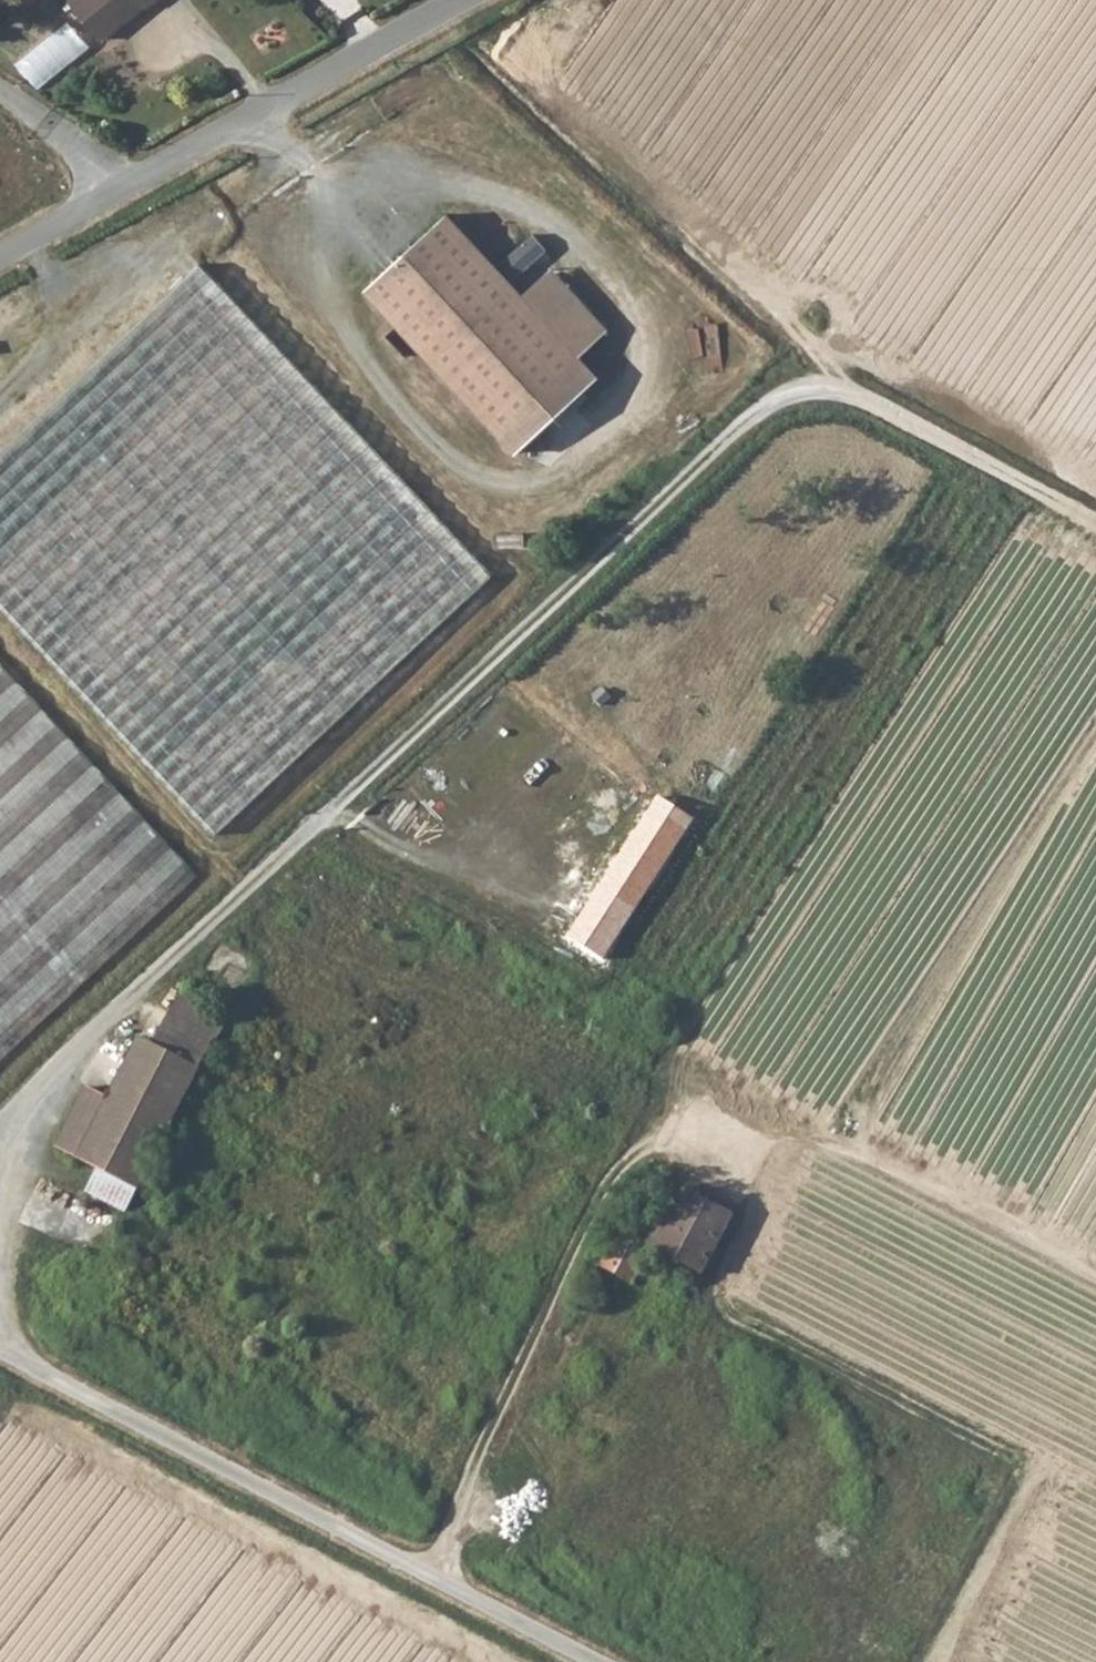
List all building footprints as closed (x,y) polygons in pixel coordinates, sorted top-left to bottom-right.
[(71,9),(99,43),(138,11),(142,15),(162,0),(82,0),(71,9)] [(72,21),(21,63),(42,89),(94,47),(72,21)] [(598,377),(581,356),(525,294),(449,213),(368,288),(518,450),(598,377)] [(0,449),(0,597),(215,827),(486,574),(198,261),(0,449)] [(525,294),(581,356),(609,328),(555,267),(525,294)] [(209,863),(0,642),(0,1061),(209,863)] [(582,978),(672,847),(637,823),(548,957),(582,978)] [(110,1095),(90,1085),(57,1142),(93,1162),(80,1186),(123,1209),(227,1014),(180,988),(155,1040),(145,1035),(110,1095)] [(689,1186),(657,1248),(706,1274),(739,1213),(689,1186)] [(617,1235),(605,1269),(640,1281),(652,1247),(617,1235)]
